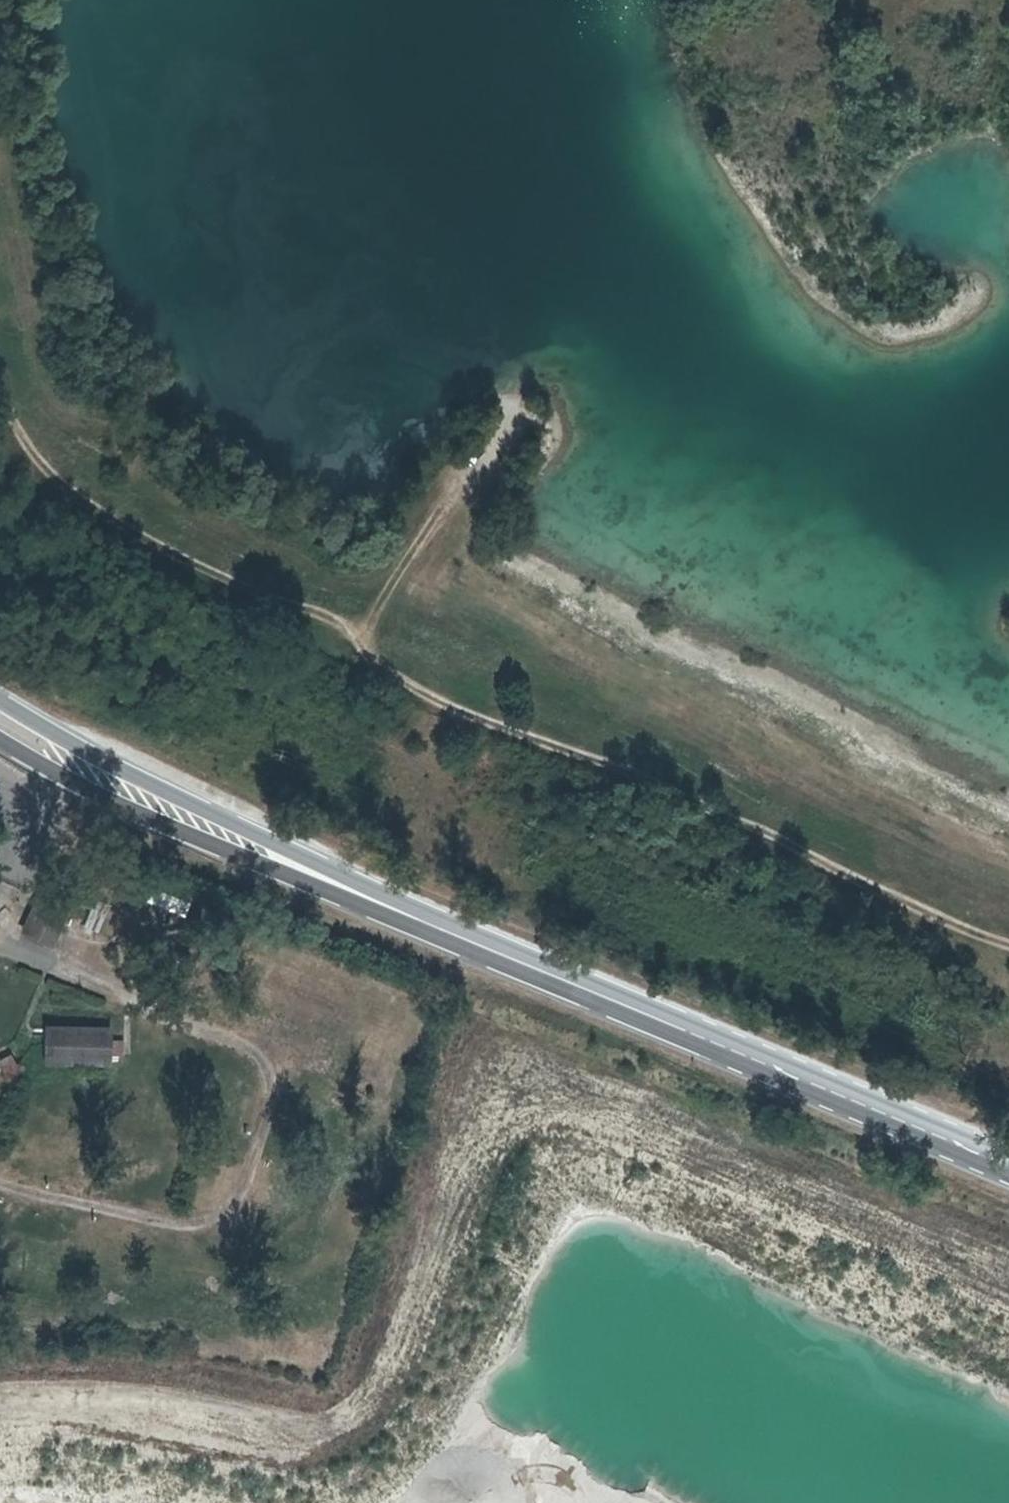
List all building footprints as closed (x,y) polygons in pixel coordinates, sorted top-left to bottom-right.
[(146,888),(141,901),(184,916),(189,902),(146,888)] [(83,920),(101,927),(112,901),(95,894),(83,920)] [(49,944),(60,918),(35,907),(24,933),(49,944)] [(111,1062),(111,1053),(86,1053),(86,1024),(46,1024),(46,1033),(71,1033),(71,1062),(111,1062)] [(86,1053),(111,1053),(111,1025),(86,1024),(86,1053)] [(71,1033),(46,1033),(46,1062),(71,1062),(71,1033)] [(1,1059),(7,1071),(17,1067),(11,1054),(1,1059)]
